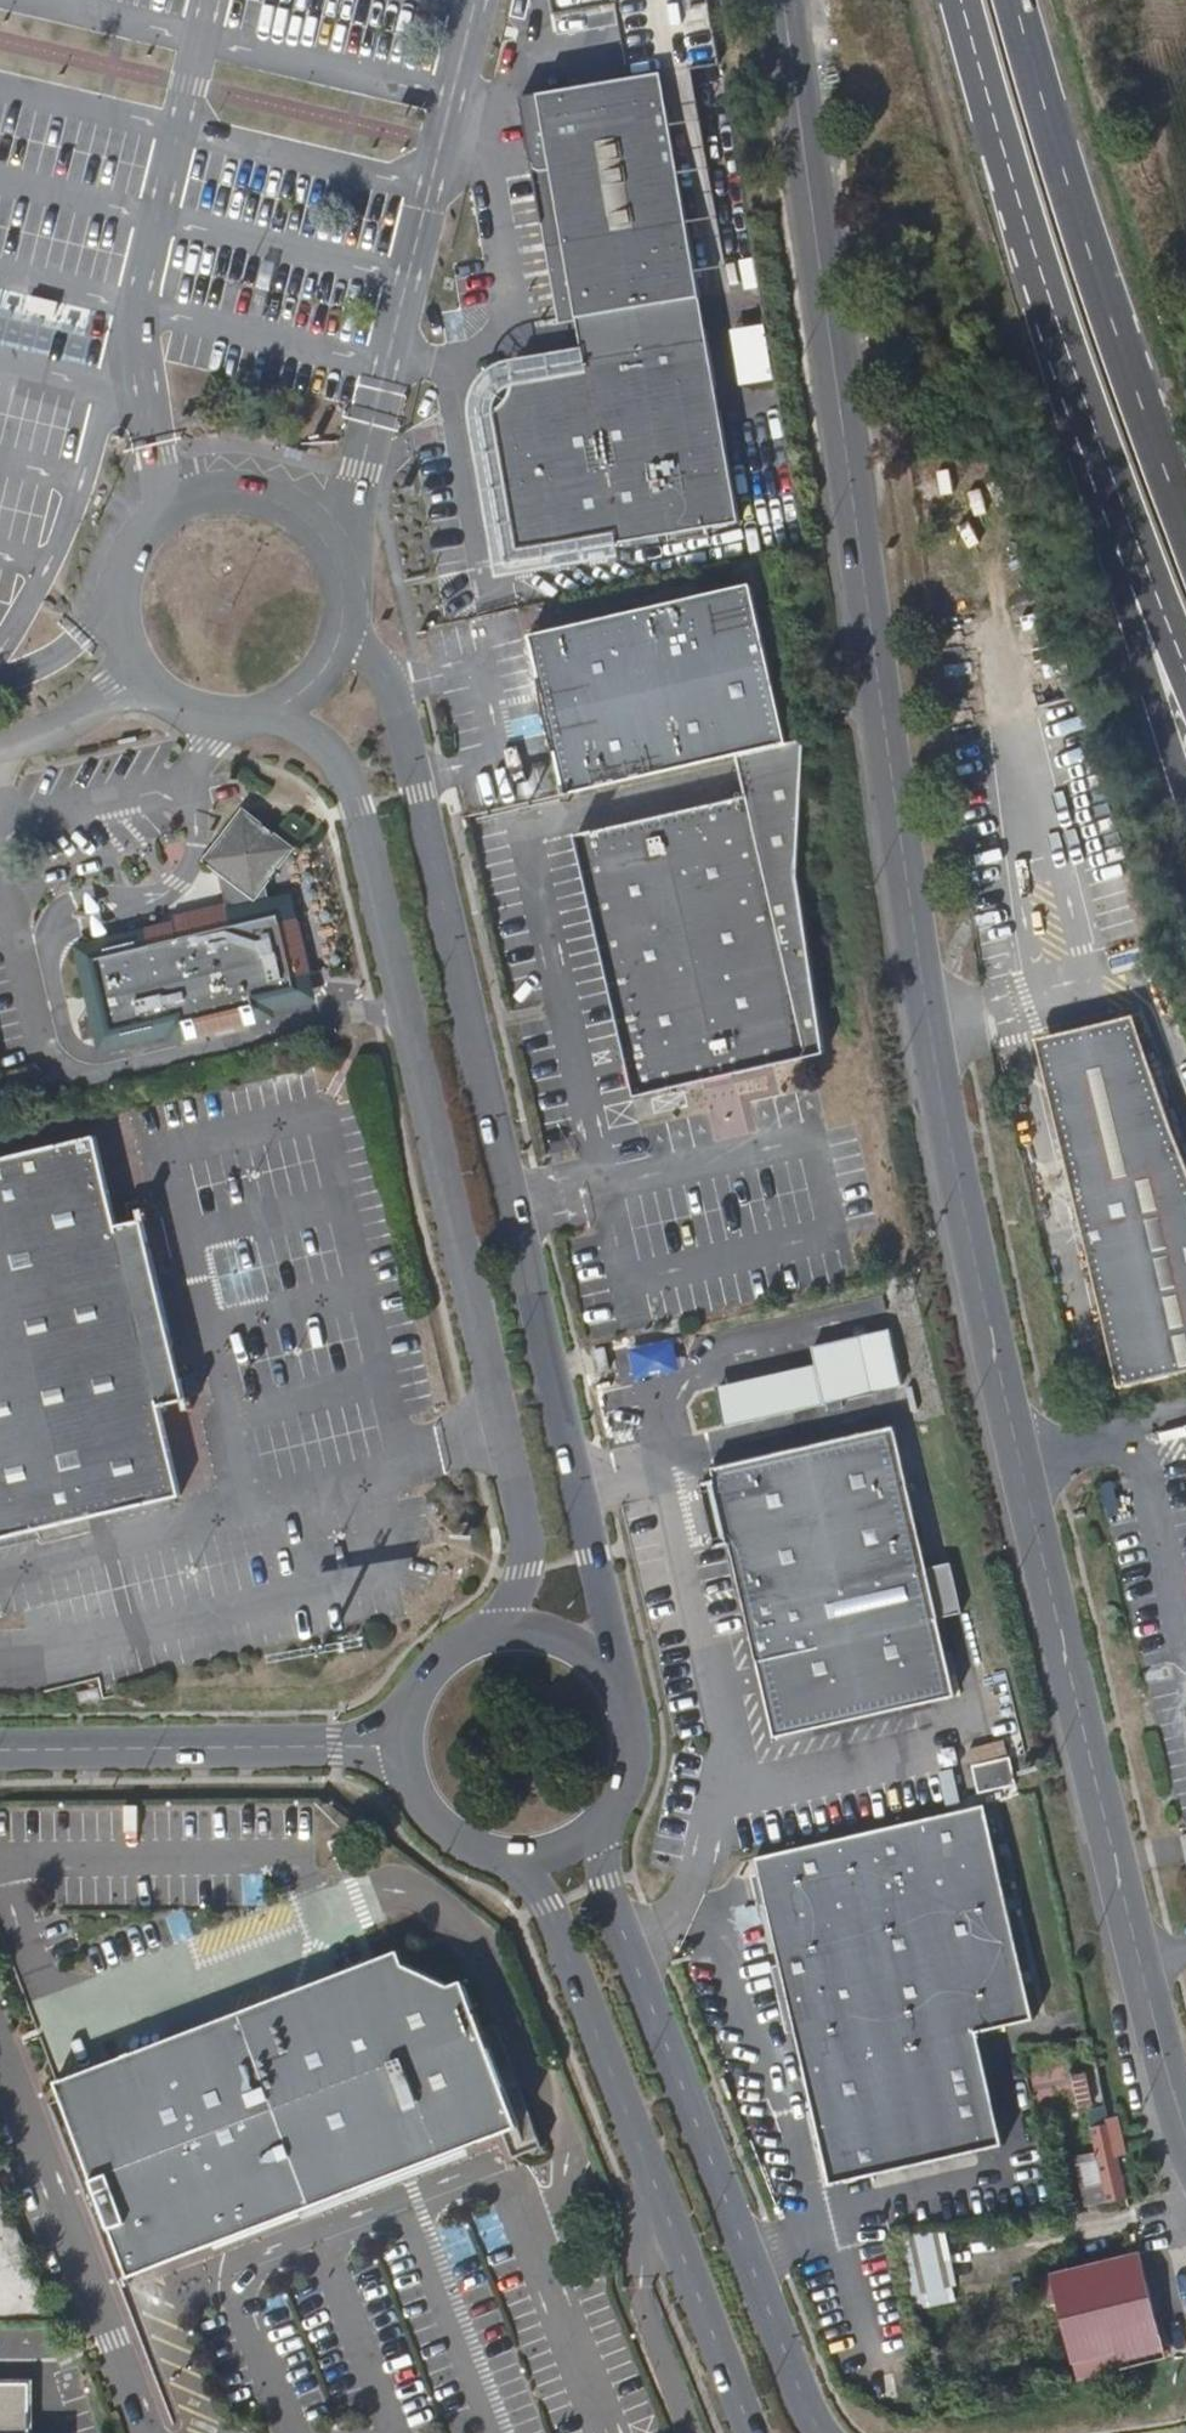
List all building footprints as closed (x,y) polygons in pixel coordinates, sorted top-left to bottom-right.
[(557,26),(609,14),(680,0),(552,0),(557,26)] [(705,0),(681,0),(617,14),(631,87),(659,82),(692,76),(717,72),(705,0)] [(660,86),(659,82),(631,87),(522,108),(564,337),(581,334),(588,372),(517,385),(515,392),(514,401),(511,410),(508,414),(502,419),(495,423),(489,425),(516,572),(671,544),(712,536),(745,530),(711,338),(707,333),(701,330),(697,305),(704,303),(671,120),(669,115),(666,112),(663,109),(654,106),(651,89),(660,86)] [(302,457),(304,449),(301,448),(292,445),(288,444),(286,452),(302,457)] [(745,759),(797,747),(760,589),(540,639),(544,656),(577,798),(745,759)] [(816,743),(797,747),(745,759),(754,794),(584,836),(654,1138),(840,1094),(808,923),(816,743)] [(292,832),(243,798),(208,848),(225,859),(223,869),(230,898),(176,912),(180,928),(99,946),(109,990),(94,993),(77,1006),(82,1031),(182,1007),(184,1015),(261,995),(258,986),(296,976),(295,967),(316,962),(302,908),(276,915),(267,876),(263,874),(292,832)] [(1141,1023),(1037,1046),(1107,1388),(1185,1373),(1185,1153),(1141,1023)] [(599,1080),(605,1103),(628,1097),(623,1075),(599,1080)] [(116,1151),(0,1175),(0,1550),(191,1510),(174,1424),(197,1419),(200,1428),(207,1426),(204,1413),(200,1413),(164,1239),(167,1238),(165,1226),(157,1227),(159,1238),(136,1242),(116,1151)] [(624,1369),(620,1350),(603,1354),(607,1372),(624,1369)] [(929,1544),(899,1417),(720,1460),(722,1469),(737,1535),(759,1625),(783,1729),(963,1685),(946,1608),(974,1601),(959,1537),(929,1544)] [(737,1535),(722,1469),(708,1472),(724,1538),(737,1535)] [(106,1702),(106,1687),(85,1687),(85,1698),(97,1698),(97,1702),(106,1702)] [(1009,1754),(971,1762),(977,1792),(1015,1784),(1009,1754)] [(1038,2022),(990,1808),(763,1859),(767,1878),(774,1906),(787,1966),(802,2028),(819,2105),(829,2148),(837,2184),(1008,2146),(983,2033),(1038,2022)] [(1177,1840),(1185,1880),(1185,1838),(1177,1840)] [(360,1860),(354,1843),(340,1849),(346,1866),(360,1860)] [(380,1878),(375,1866),(362,1871),(366,1883),(380,1878)] [(774,1906),(767,1878),(759,1880),(765,1908),(774,1906)] [(416,1970),(410,1955),(384,1965),(72,2083),(69,2084),(75,2100),(143,2279),(513,2138),(522,2162),(551,2151),(528,2092),(516,2097),(473,1986),(463,1990),(460,1990),(416,1970)] [(802,2028),(787,1966),(779,1968),(793,2030),(802,2028)] [(1134,2197),(1096,2042),(1069,2049),(1078,2093),(1057,2097),(1064,2131),(1095,2125),(1113,2201),(1134,2197)] [(1028,2059),(1037,2101),(1057,2097),(1078,2093),(1069,2049),(1028,2059)] [(829,2148),(819,2105),(810,2108),(820,2150),(829,2148)] [(12,2201),(11,2188),(6,2188),(0,2188),(0,2224),(12,2224),(12,2201)] [(13,2281),(12,2224),(0,2224),(0,2281),(13,2281)] [(897,2236),(912,2308),(956,2299),(941,2227),(897,2236)] [(1170,2355),(1146,2252),(1056,2275),(1057,2278),(1057,2287),(1061,2302),(1080,2379),(1170,2355)] [(1057,2287),(1057,2278),(1046,2281),(1052,2305),(1061,2302),(1057,2287)] [(42,2382),(0,2382),(0,2432),(42,2432),(42,2382)]
